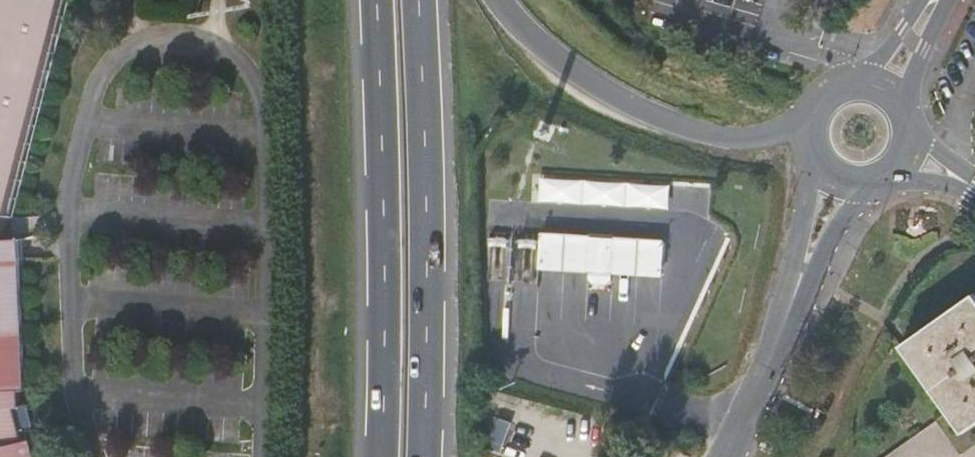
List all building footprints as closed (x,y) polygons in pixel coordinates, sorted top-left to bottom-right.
[(30,443),(15,446),(12,406),(22,406),(22,392),(31,392),(25,241),(6,242),(10,219),(18,220),(76,2),(69,0),(0,0),(0,456),(33,456),(30,443)] [(671,205),(672,182),(542,177),(541,200),(671,205)] [(662,238),(538,230),(536,265),(586,268),(588,237),(611,238),(609,270),(659,273),(662,238)] [(603,283),(609,278),(609,270),(611,238),(588,237),(586,268),(586,277),(590,282),(603,283)] [(902,347),(948,412),(884,456),(974,456),(974,295),(902,347)]
